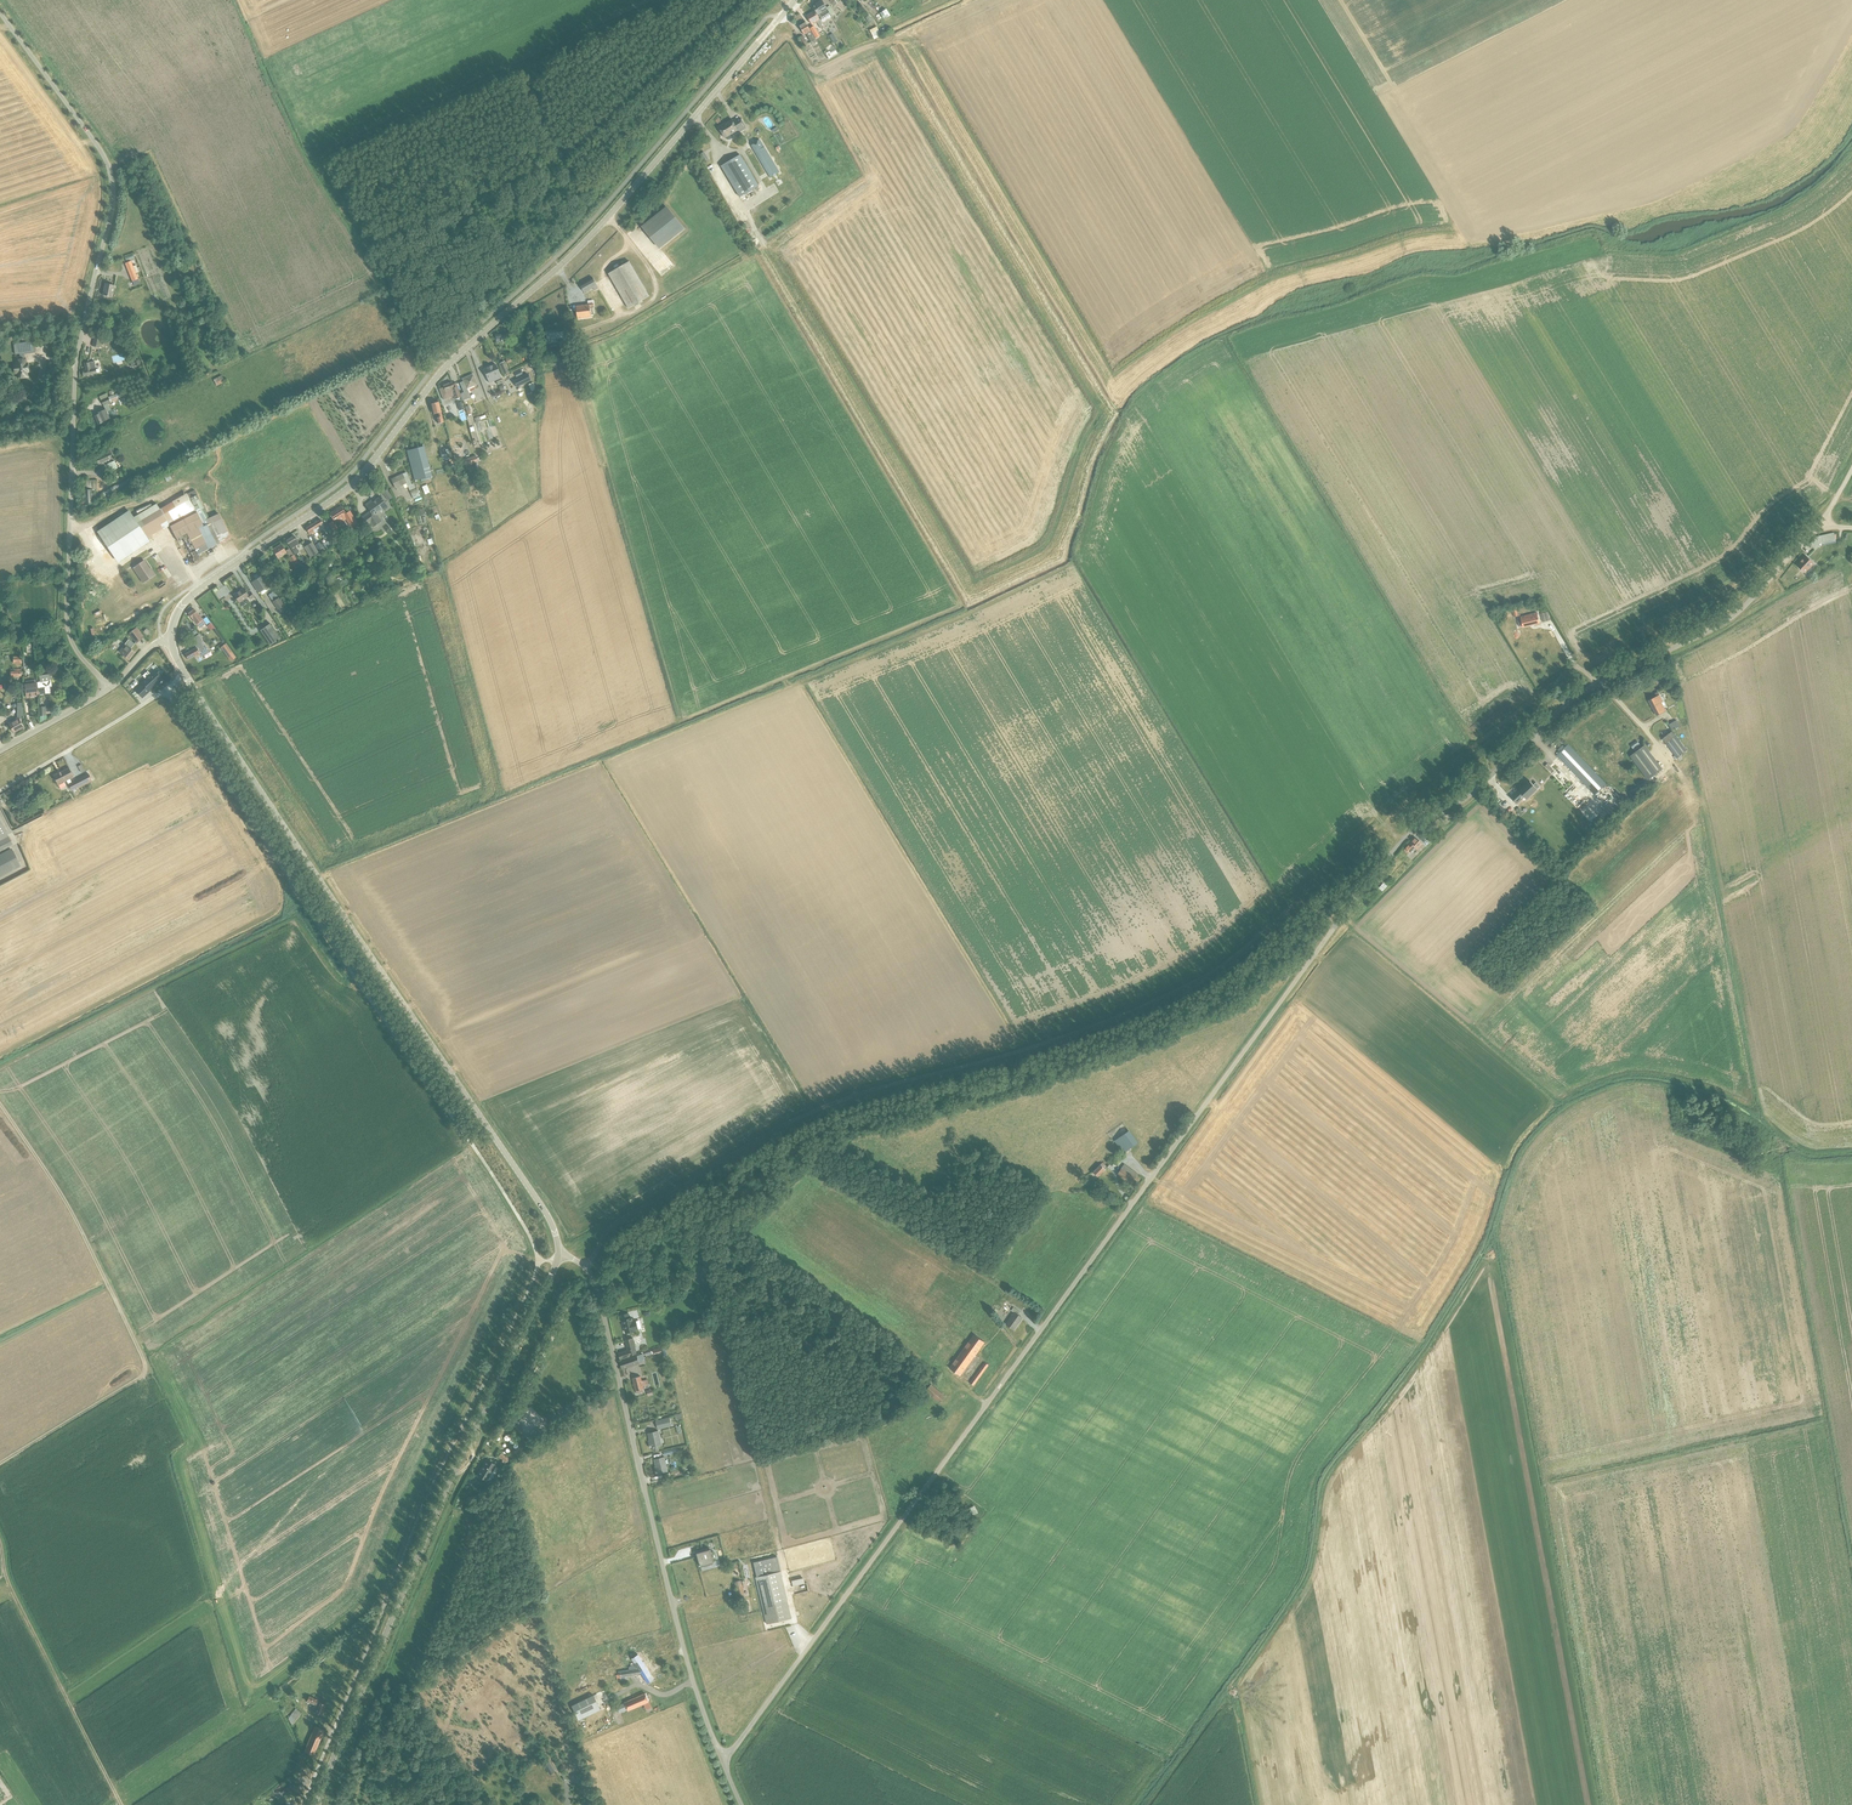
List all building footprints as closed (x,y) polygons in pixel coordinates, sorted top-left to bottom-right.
[(829,13),(826,8),(827,7),(822,0),(816,4),(816,5),(813,6),(818,15),(819,15),(821,18),(829,13)] [(830,6),(827,7),(826,8),(829,13),(832,18),(832,17),(831,15),(834,13),(830,6)] [(880,13),(884,20),(891,16),(887,9),(880,13)] [(817,22),(820,28),(823,27),(814,12),(807,16),(812,25),(817,22)] [(811,43),(812,45),(817,42),(816,40),(806,23),(799,27),(804,35),(807,34),(812,42),(811,43)] [(814,26),(810,28),(816,38),(820,36),(814,26)] [(870,31),(874,40),(882,36),(877,27),(870,31)] [(799,38),(804,47),(808,45),(803,36),(799,38)] [(826,53),(828,58),(838,53),(835,49),(826,53)] [(732,133),(738,130),(739,131),(745,127),(741,122),(735,125),(732,120),(719,128),(725,137),(726,139),(727,139),(729,140),(730,139),(731,139),(732,138),(733,136),(733,135),(732,133)] [(752,145),(772,177),(780,172),(760,140),(752,145)] [(705,150),(701,153),(706,161),(710,158),(705,150)] [(721,166),(741,196),(760,184),(740,154),(721,166)] [(660,248),(684,229),(666,207),(643,226),(660,248)] [(131,261),(125,263),(132,281),(134,286),(140,283),(138,279),(136,274),(141,272),(138,265),(136,266),(136,265),(133,266),(132,265),(136,263),(134,260),(131,261)] [(649,296),(629,261),(608,273),(628,308),(649,296)] [(595,290),(599,287),(594,278),(581,285),(585,292),(593,287),(595,290)] [(105,283),(103,295),(112,297),(115,285),(105,283)] [(591,307),(595,306),(595,304),(577,306),(578,318),(592,317),(591,307)] [(563,327),(545,329),(547,345),(566,342),(563,327)] [(502,339),(507,339),(507,333),(496,335),(497,342),(502,341),(502,339)] [(99,348),(101,337),(94,336),(92,346),(99,348)] [(28,371),(27,363),(26,364),(25,359),(24,353),(35,352),(33,342),(19,344),(14,345),(15,350),(15,354),(20,354),(20,358),(21,359),(16,360),(16,365),(14,365),(15,373),(18,373),(18,378),(28,377),(27,372),(28,371)] [(40,359),(30,359),(30,377),(40,377),(40,359)] [(94,361),(84,363),(85,370),(82,371),(83,376),(97,373),(94,361)] [(504,375),(509,372),(505,362),(500,365),(504,375)] [(487,368),(483,369),(489,383),(501,377),(496,364),(492,366),(491,365),(487,367),(487,368)] [(528,374),(513,381),(516,387),(530,380),(528,374)] [(222,375),(214,379),(217,385),(225,381),(222,375)] [(462,394),(463,397),(465,401),(471,398),(468,389),(477,385),(473,375),(463,379),(465,383),(461,385),(465,393),(462,394)] [(455,400),(463,397),(462,394),(458,383),(453,385),(453,383),(444,386),(444,387),(440,389),(443,399),(454,396),(455,400)] [(101,400),(103,403),(104,405),(108,403),(123,397),(119,388),(114,390),(115,394),(108,397),(101,400)] [(438,402),(431,404),(433,414),(437,413),(438,414),(436,415),(438,423),(443,422),(438,402)] [(108,403),(104,405),(105,408),(98,411),(99,412),(94,415),(98,423),(103,421),(103,420),(109,417),(107,412),(111,410),(108,403)] [(96,457),(99,464),(117,456),(112,445),(106,448),(108,452),(96,457)] [(407,450),(415,480),(431,476),(424,446),(407,450)] [(448,455),(450,454),(449,451),(440,453),(442,461),(449,459),(448,455)] [(478,462),(476,456),(465,459),(467,465),(478,462)] [(118,458),(112,461),(116,469),(122,466),(118,458)] [(164,475),(167,481),(172,478),(169,472),(164,475)] [(408,475),(407,472),(403,474),(392,478),(396,488),(406,483),(409,490),(415,488),(413,483),(411,484),(408,475)] [(92,480),(86,480),(83,480),(84,504),(93,504),(92,480)] [(101,494),(104,499),(118,492),(114,486),(101,494)] [(410,490),(413,497),(420,495),(417,488),(410,490)] [(157,502),(137,514),(150,535),(163,527),(163,528),(170,524),(168,522),(183,515),(184,517),(170,525),(177,538),(186,555),(191,553),(193,558),(193,559),(195,564),(201,561),(198,555),(209,549),(230,538),(231,538),(219,514),(209,518),(194,489),(187,493),(186,492),(160,508),(157,502)] [(393,497),(388,489),(384,492),(390,500),(393,497)] [(371,510),(369,511),(363,516),(368,524),(371,522),(374,526),(382,520),(378,514),(379,513),(378,512),(388,505),(381,496),(374,501),(373,500),(367,504),(371,510)] [(341,506),(329,513),(330,515),(329,515),(330,517),(331,516),(334,521),(338,519),(339,521),(345,518),(350,526),(356,522),(349,511),(345,514),(341,506)] [(149,542),(128,511),(98,532),(118,562),(149,542)] [(306,528),(315,541),(316,544),(319,549),(320,551),(325,548),(321,541),(319,543),(317,540),(313,534),(315,533),(313,530),(323,524),(320,519),(306,528)] [(340,533),(333,521),(328,524),(336,536),(340,533)] [(379,534),(382,537),(388,533),(385,529),(379,534)] [(1814,540),(1810,544),(1815,548),(1822,542),(1823,544),(1836,541),(1834,533),(1824,535),(1817,537),(1814,540)] [(294,535),(286,540),(291,548),(295,554),(299,552),(295,545),(299,543),(294,535)] [(271,550),(276,559),(286,552),(284,549),(286,548),(283,542),(271,550)] [(308,545),(314,555),(318,552),(312,542),(308,545)] [(294,554),(288,557),(295,568),(301,565),(294,554)] [(1805,573),(1814,563),(1806,556),(1797,565),(1801,569),(1800,569),(1802,571),(1803,571),(1805,573)] [(133,567),(143,583),(155,575),(152,570),(151,570),(144,560),(133,567)] [(323,568),(326,573),(333,569),(330,564),(323,568)] [(258,577),(252,582),(255,586),(257,585),(261,591),(262,593),(267,590),(266,589),(270,586),(264,576),(263,575),(258,577)] [(99,594),(103,587),(93,581),(88,587),(99,594)] [(358,597),(360,600),(368,595),(362,586),(357,590),(360,595),(358,597)] [(234,594),(239,602),(249,596),(250,598),(254,596),(251,591),(247,593),(243,587),(234,594)] [(273,601),(279,597),(275,591),(268,595),(272,600),(273,601)] [(273,602),(278,610),(285,605),(279,597),(273,601),(273,602)] [(188,614),(196,623),(202,618),(194,609),(188,614)] [(1548,611),(1541,613),(1543,622),(1550,620),(1548,611)] [(1521,617),(1523,627),(1539,623),(1537,613),(1521,617)] [(212,624),(206,617),(203,619),(208,626),(212,624)] [(260,629),(270,644),(280,637),(270,622),(260,629)] [(135,628),(129,633),(136,643),(142,638),(135,628)] [(189,651),(185,654),(188,659),(195,655),(196,657),(200,654),(202,656),(209,652),(199,634),(191,639),(196,647),(189,651)] [(117,638),(113,644),(117,647),(121,641),(117,638)] [(134,652),(125,644),(119,651),(128,659),(134,652)] [(215,653),(213,650),(206,655),(208,658),(215,653)] [(142,684),(136,690),(143,698),(143,697),(163,679),(161,677),(163,676),(157,670),(156,671),(154,670),(141,682),(142,684)] [(38,683),(38,689),(39,694),(39,695),(47,694),(47,693),(50,693),(49,687),(52,687),(50,674),(40,675),(41,682),(38,683)] [(27,696),(39,694),(38,689),(37,681),(27,682),(27,684),(25,684),(27,696)] [(1649,701),(1656,715),(1665,710),(1661,703),(1663,702),(1658,693),(1656,694),(1657,696),(1649,701)] [(23,707),(22,707),(22,702),(18,702),(17,719),(9,723),(14,732),(23,726),(21,722),(23,721),(21,718),(23,718),(23,707)] [(1679,720),(1671,722),(1673,728),(1681,726),(1679,720)] [(1663,738),(1667,743),(1677,757),(1687,750),(1673,731),(1663,738)] [(1631,744),(1635,749),(1642,744),(1638,739),(1631,744)] [(1568,744),(1557,755),(1595,795),(1606,784),(1568,744)] [(1648,780),(1663,769),(1645,745),(1630,756),(1648,780)] [(1554,773),(1558,769),(1549,761),(1546,765),(1554,773)] [(69,767),(54,775),(59,785),(64,782),(67,780),(72,790),(73,790),(74,792),(77,791),(76,788),(79,787),(80,788),(93,781),(89,773),(72,782),(70,779),(74,777),(69,767)] [(1519,790),(1511,798),(1517,804),(1524,796),(1527,799),(1538,789),(1531,781),(1520,791),(1519,790)] [(13,845),(3,825),(0,819),(0,851),(13,845)] [(1415,838),(1411,842),(1403,850),(1408,854),(1415,847),(1417,849),(1422,844),(1415,838)] [(21,866),(12,848),(0,854),(0,877),(21,866)] [(1385,881),(1380,886),(1384,890),(1389,885),(1385,881)] [(1228,943),(1231,940),(1228,937),(1230,934),(1226,931),(1221,937),(1228,943)] [(1115,1141),(1123,1152),(1137,1143),(1129,1131),(1115,1141)] [(1093,1172),(1097,1176),(1107,1167),(1102,1162),(1093,1172)] [(1117,1174),(1131,1184),(1138,1174),(1124,1164),(1117,1174)] [(1005,1325),(1013,1330),(1021,1319),(1018,1316),(1020,1313),(1013,1308),(1010,1311),(1013,1313),(1005,1325)] [(633,1321),(632,1319),(630,1319),(629,1314),(621,1316),(622,1321),(623,1321),(626,1333),(639,1330),(637,1320),(633,1321)] [(949,1367),(959,1375),(984,1342),(974,1335),(949,1367)] [(619,1353),(620,1359),(636,1353),(633,1338),(625,1340),(627,1350),(619,1353)] [(621,1369),(623,1376),(627,1375),(624,1367),(639,1363),(637,1356),(620,1361),(622,1368),(621,1368),(621,1369)] [(970,1383),(973,1385),(988,1365),(985,1362),(970,1383)] [(641,1376),(633,1378),(636,1393),(644,1391),(642,1381),(641,1376)] [(926,1390),(940,1401),(949,1390),(936,1379),(926,1390)] [(669,1417),(656,1421),(659,1429),(672,1426),(669,1417)] [(490,1441),(492,1443),(500,1431),(498,1429),(490,1441)] [(650,1448),(653,1448),(654,1452),(659,1451),(658,1446),(662,1445),(659,1431),(648,1434),(650,1443),(649,1443),(650,1448)] [(510,1456),(513,1459),(515,1457),(515,1458),(528,1448),(525,1444),(512,1453),(513,1454),(510,1456)] [(501,1453),(499,1456),(503,1460),(502,1461),(505,1463),(506,1462),(507,1462),(509,1459),(501,1453)] [(655,1469),(656,1474),(668,1471),(665,1457),(654,1460),(656,1469),(655,1469)] [(484,1464),(477,1475),(487,1481),(496,1465),(488,1460),(485,1465),(484,1464)] [(702,1554),(697,1555),(700,1566),(714,1562),(710,1549),(701,1551),(702,1554)] [(777,1557),(754,1562),(757,1577),(756,1577),(767,1623),(792,1617),(781,1571),(780,1571),(777,1557)] [(746,1597),(741,1581),(736,1582),(740,1599),(746,1597)] [(630,1659),(633,1664),(635,1675),(639,1674),(645,1683),(646,1683),(645,1682),(651,1678),(652,1679),(636,1655),(636,1656),(631,1660),(630,1659)] [(604,1681),(610,1678),(606,1668),(600,1670),(604,1681)] [(621,1677),(630,1676),(629,1670),(618,1672),(618,1675),(616,1675),(617,1681),(621,1680),(621,1677)] [(653,1710),(649,1701),(646,1694),(617,1706),(620,1713),(644,1703),(648,1712),(653,1710)] [(310,1695),(307,1701),(314,1705),(312,1710),(321,1715),(326,1705),(318,1701),(318,1700),(310,1695)] [(594,1697),(571,1707),(577,1718),(599,1707),(594,1697)] [(295,1708),(288,1718),(292,1724),(292,1725),(302,1713),(295,1708)] [(315,1726),(304,1751),(313,1755),(324,1730),(315,1726)] [(544,1763),(551,1774),(556,1771),(550,1759),(544,1763)] [(282,1784),(272,1791),(278,1798),(293,1787),(288,1781),(283,1785),(282,1785),(282,1784)]
